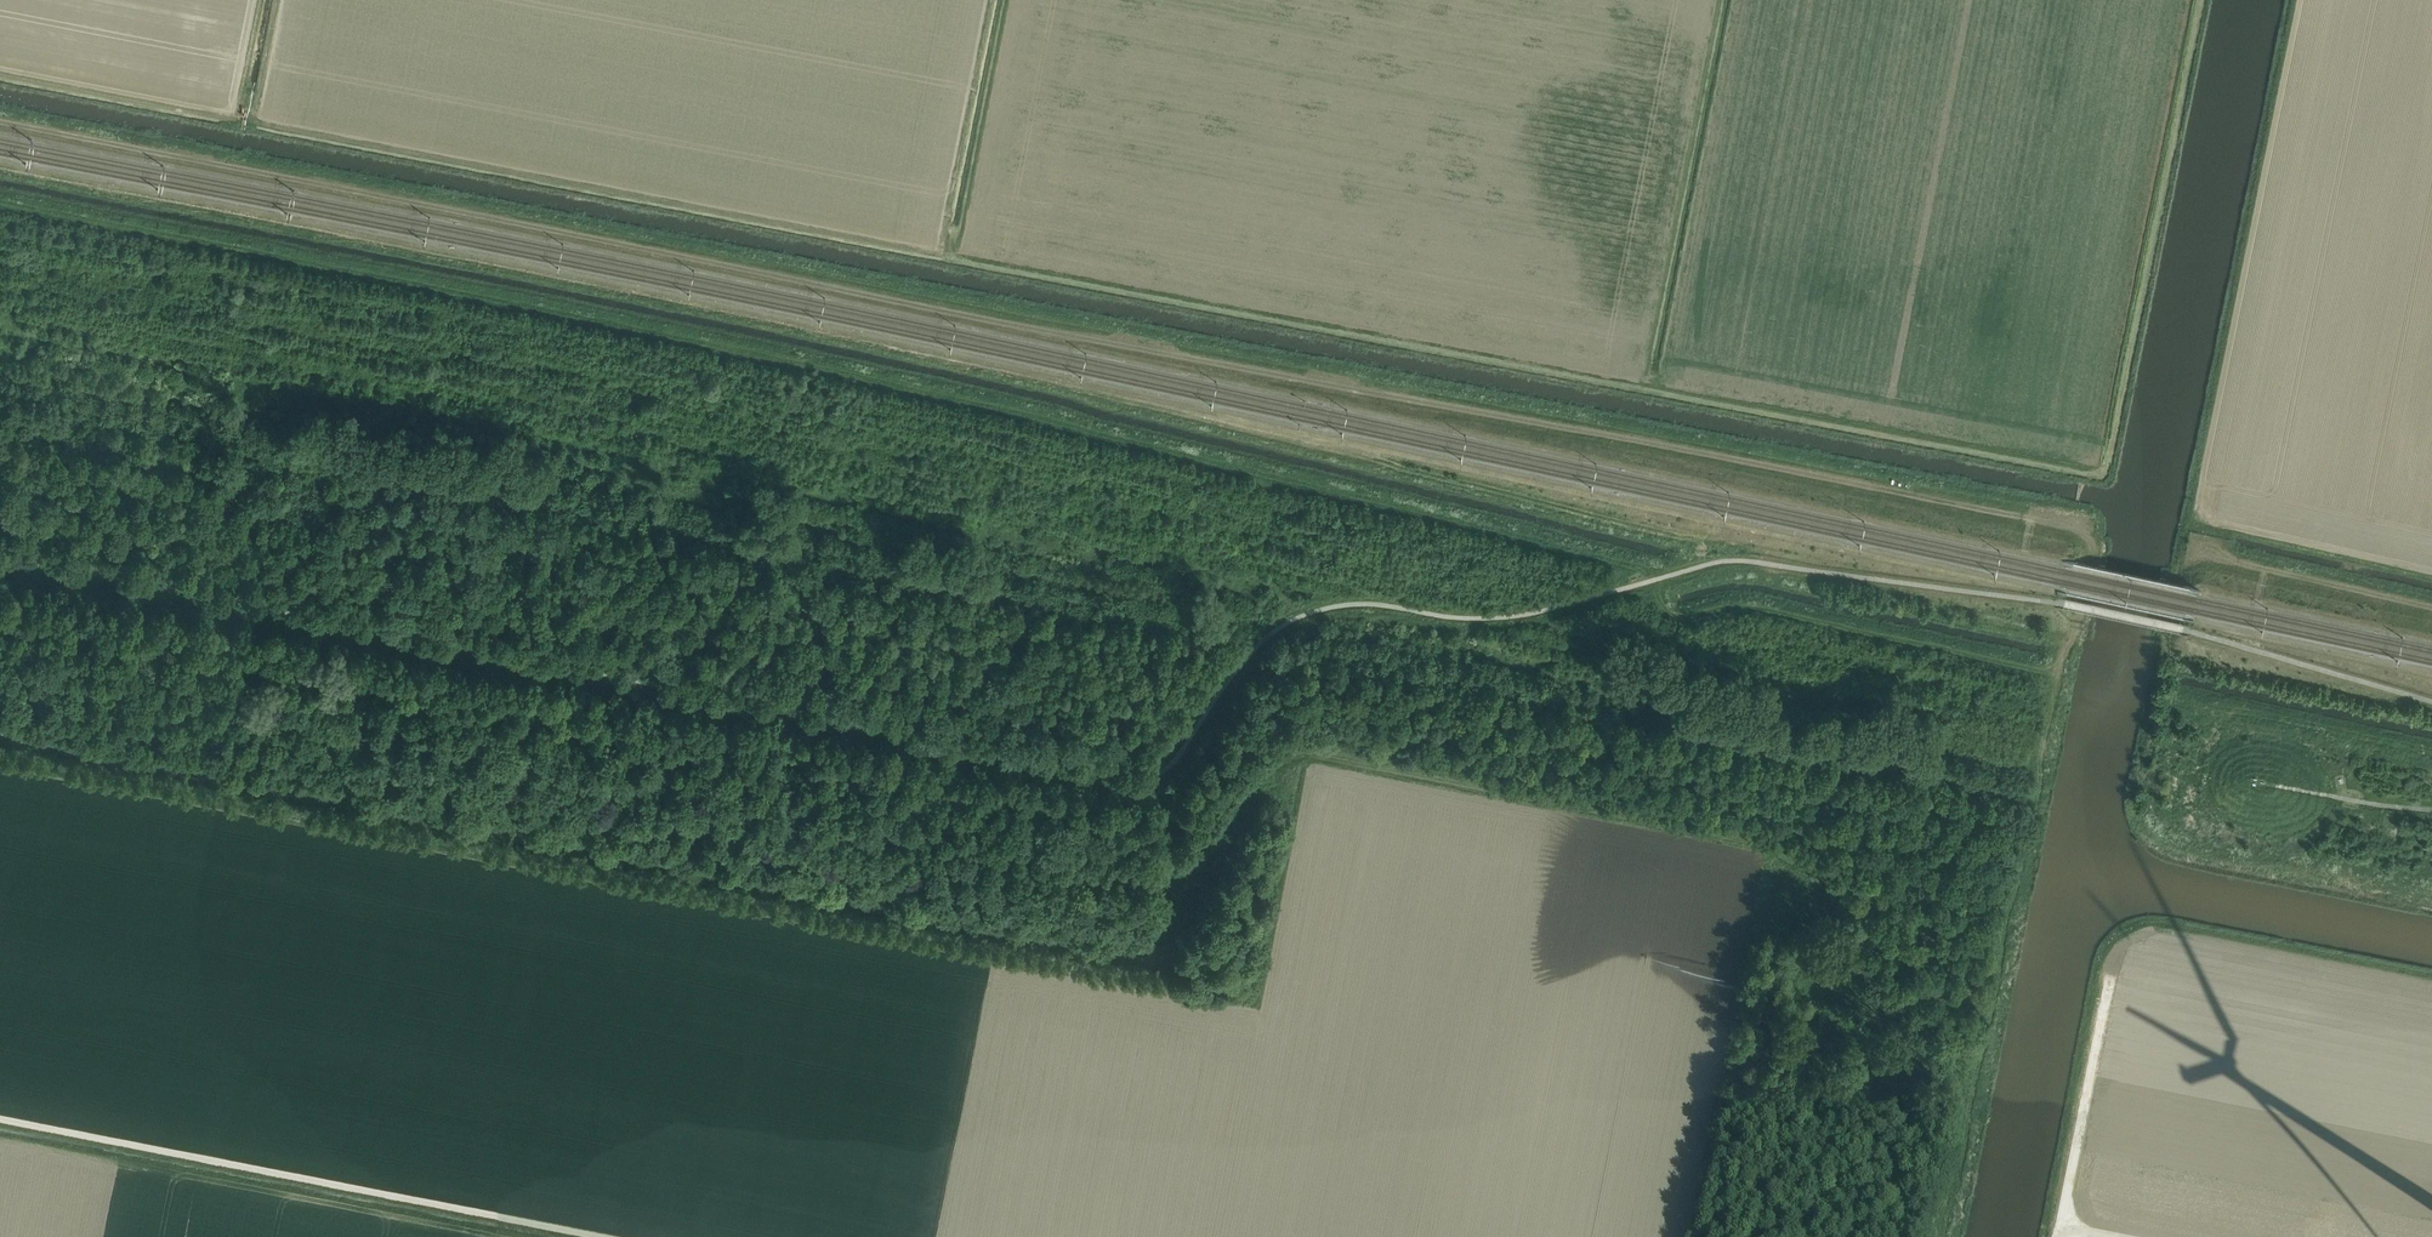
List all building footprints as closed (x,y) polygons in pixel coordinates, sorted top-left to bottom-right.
[(2048,564),(2050,559),(2038,555),(2036,561),(2048,564)]
